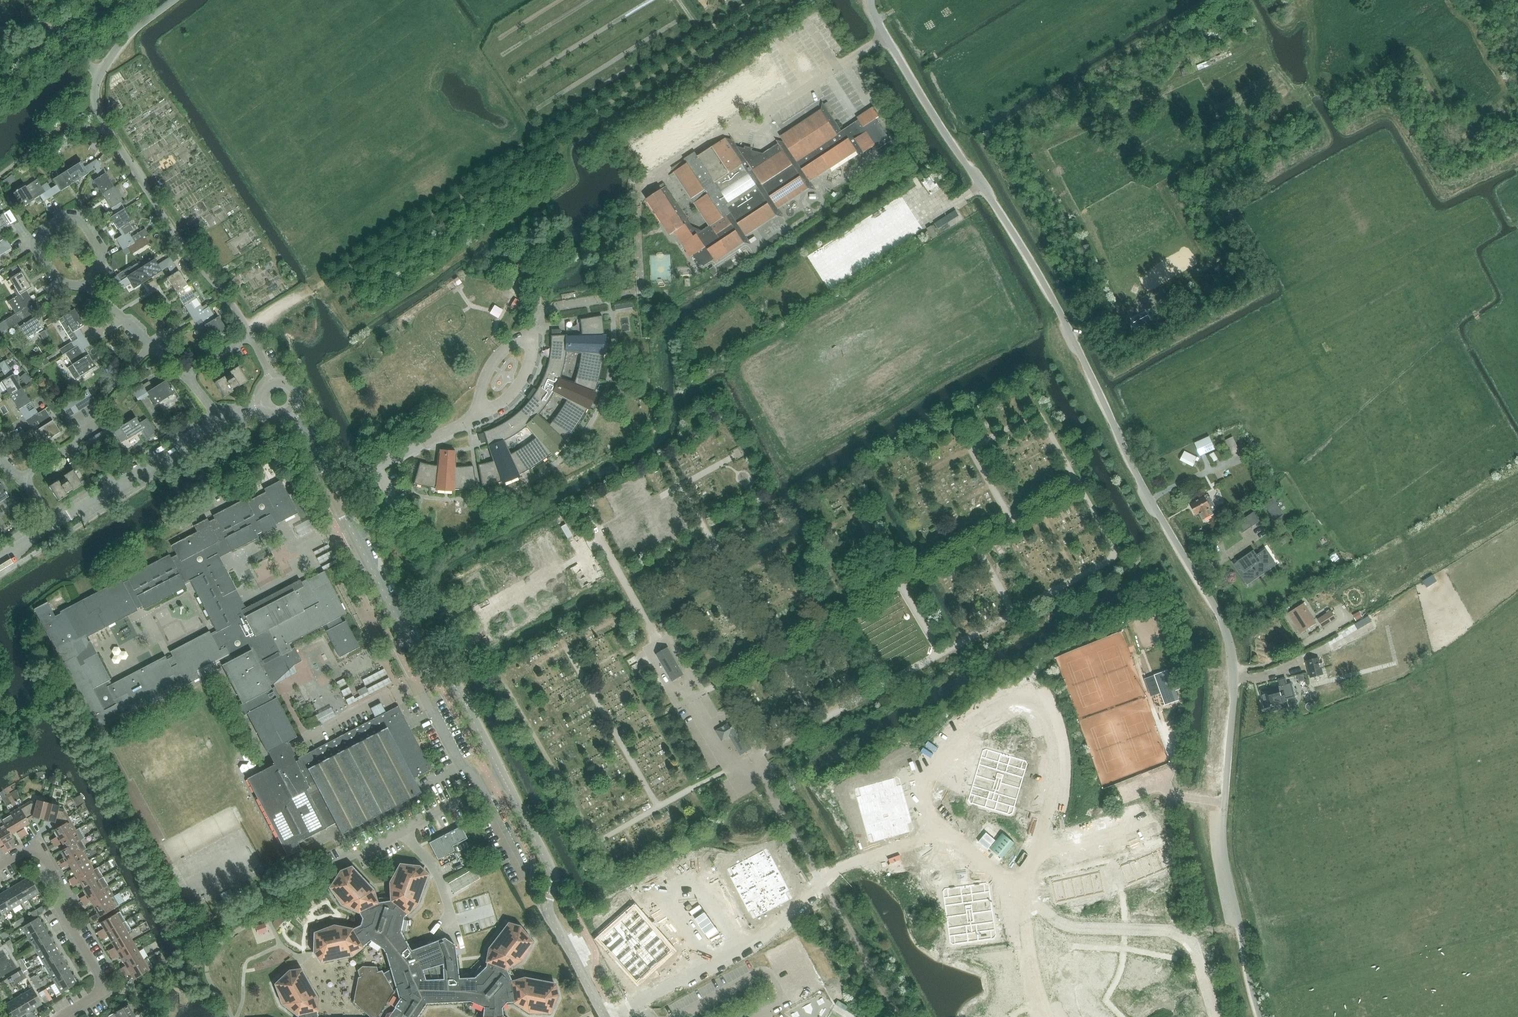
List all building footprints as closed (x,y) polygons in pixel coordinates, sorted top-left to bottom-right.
[(777,140),(778,144),(764,153),(752,150),(752,147),(745,145),(745,148),(737,146),(733,140),(726,138),(698,156),(695,159),(692,154),(671,169),(673,173),(708,226),(701,231),(692,227),(663,183),(655,189),(657,192),(646,200),(669,235),(673,232),(690,257),(693,255),(701,268),(714,259),(715,262),(729,253),(745,243),(752,245),(746,236),(777,216),(784,217),(778,209),(809,189),(816,190),(810,181),(831,168),(856,151),(862,160),(862,159),(864,152),(875,145),(878,149),(890,141),(876,119),(879,116),(873,107),(856,118),(858,120),(855,122),(841,131),(830,114),(833,111),(827,102),(824,104),(823,102),(821,110),(780,137),(783,141),(777,140)] [(73,141),(70,137),(64,140),(67,145),(73,141)] [(878,153),(882,160),(893,153),(888,146),(884,149),(878,153)] [(645,147),(643,158),(656,161),(659,149),(645,147)] [(94,169),(94,170),(93,168),(99,164),(97,161),(95,159),(84,167),(81,162),(67,170),(75,183),(89,174),(88,173),(94,169)] [(93,181),(102,195),(114,187),(105,173),(97,161),(99,164),(93,168),(94,170),(99,177),(93,181)] [(61,191),(75,183),(67,170),(53,179),(56,185),(50,189),(47,182),(41,186),(49,198),(60,191),(61,191)] [(43,201),(49,198),(41,186),(38,188),(36,185),(29,191),(25,186),(13,194),(22,208),(34,200),(34,199),(40,196),(43,201)] [(110,218),(124,209),(127,208),(122,201),(114,187),(102,195),(111,209),(112,208),(116,214),(110,218)] [(8,243),(1,232),(11,225),(3,214),(0,209),(0,248),(8,243)] [(116,239),(120,245),(131,238),(134,243),(135,242),(128,233),(133,230),(128,223),(131,221),(124,209),(110,218),(118,230),(118,229),(122,235),(116,239)] [(934,224),(938,229),(959,216),(956,211),(934,224)] [(131,238),(120,245),(123,250),(127,247),(134,243),(131,238)] [(134,243),(127,247),(132,254),(140,249),(136,242),(135,242),(134,243)] [(12,248),(8,243),(0,248),(0,256),(12,248)] [(161,271),(168,267),(166,265),(172,262),(170,258),(169,257),(157,265),(154,259),(140,268),(148,280),(162,271),(161,271)] [(167,278),(176,292),(187,285),(179,271),(178,271),(170,258),(172,262),(166,265),(168,267),(172,275),(167,278)] [(16,265),(11,268),(14,273),(19,270),(16,265)] [(134,289),(148,280),(140,268),(126,277),(127,277),(121,281),(117,276),(112,279),(119,290),(130,283),(134,289)] [(20,307),(22,310),(33,303),(26,291),(32,287),(22,272),(10,279),(19,295),(14,298),(11,300),(16,309),(20,307)] [(114,294),(119,290),(112,279),(107,282),(114,294)] [(185,306),(192,317),(204,310),(200,304),(196,299),(187,285),(176,292),(184,306),(185,306)] [(515,298),(509,307),(518,312),(523,303),(515,298)] [(33,303),(22,310),(29,321),(19,327),(27,339),(43,329),(36,317),(35,317),(31,311),(37,308),(33,303)] [(494,304),(490,313),(498,318),(503,309),(494,304)] [(204,310),(192,317),(196,323),(201,319),(205,325),(204,326),(212,338),(226,329),(219,317),(209,307),(204,310)] [(71,342),(74,348),(86,340),(83,336),(79,329),(85,325),(75,309),(58,320),(72,341),(71,342)] [(594,392),(595,388),(598,378),(600,369),(602,359),(602,354),(605,354),(606,335),(603,335),(602,330),(601,321),(601,316),(579,319),(579,322),(580,329),(581,336),(565,336),(565,335),(561,335),(561,329),(551,330),(551,335),(549,335),(550,337),(550,343),(550,349),(550,354),(549,360),(548,366),(546,372),(544,378),(542,383),(539,389),(538,391),(533,388),(526,398),(531,401),(528,404),(524,409),(520,413),(515,417),(510,421),(504,424),(499,427),(494,429),(488,431),(483,433),(478,435),(481,444),(486,442),(488,447),(489,447),(494,461),(488,463),(481,464),(478,465),(482,487),(487,486),(496,484),(501,482),(502,485),(520,477),(519,475),(523,473),(532,468),(540,462),(548,456),(551,453),(553,456),(566,442),(564,440),(570,434),(576,425),(582,416),(586,409),(589,410),(596,393),(594,392)] [(1139,317),(1132,320),(1137,328),(1143,324),(1139,317)] [(39,334),(43,340),(48,337),(44,331),(39,334)] [(90,346),(86,340),(74,348),(65,354),(72,365),(67,368),(75,380),(96,367),(88,355),(84,349),(90,346)] [(37,364),(40,369),(50,363),(47,358),(37,364)] [(1,382),(10,396),(22,388),(13,374),(13,375),(4,361),(6,365),(1,369),(2,371),(7,378),(1,382)] [(231,375),(228,377),(225,378),(224,377),(215,383),(224,397),(233,391),(232,389),(238,386),(238,387),(248,381),(239,367),(229,373),(231,375)] [(139,402),(149,395),(155,405),(175,393),(166,380),(147,392),(142,384),(132,391),(139,402)] [(19,409),(27,421),(38,414),(35,409),(22,388),(10,396),(14,402),(12,403),(16,410),(18,409),(19,410),(19,409)] [(87,389),(82,393),(89,404),(95,401),(87,389)] [(82,393),(77,396),(84,408),(89,404),(82,393)] [(77,396),(72,399),(79,411),(84,408),(77,396)] [(72,399),(67,402),(74,414),(79,411),(72,399)] [(74,414),(67,402),(61,406),(69,417),(74,414)] [(38,414),(27,421),(30,426),(36,423),(39,429),(46,441),(60,432),(53,420),(46,409),(38,414)] [(111,427),(105,430),(112,441),(124,434),(127,440),(143,430),(136,418),(120,428),(114,432),(111,427)] [(105,430),(100,433),(107,444),(112,441),(105,430)] [(19,433),(14,436),(18,442),(22,439),(19,433)] [(100,433),(95,436),(102,448),(107,444),(100,433)] [(1193,441),(1193,442),(1200,455),(1215,448),(1209,434),(1193,441)] [(102,448),(95,436),(85,443),(92,454),(102,448)] [(1225,440),(1232,453),(1239,449),(1232,436),(1225,440)] [(1179,460),(1193,466),(1197,455),(1184,450),(1179,460)] [(423,463),(420,462),(413,484),(421,486),(429,488),(435,489),(435,491),(454,492),(454,490),(455,490),(464,490),(473,488),(476,488),(473,465),(468,466),(462,467),(455,468),(456,452),(438,451),(437,466),(429,465),(423,463)] [(1209,454),(1212,461),(1218,458),(1214,451),(1209,454)] [(65,479),(62,480),(59,482),(59,481),(49,487),(58,501),(68,495),(66,493),(72,490),(73,491),(82,485),(73,470),(64,476),(65,479)] [(70,607),(60,611),(61,613),(55,617),(47,602),(34,609),(39,618),(56,651),(98,731),(129,714),(175,691),(173,687),(179,684),(181,688),(222,666),(242,704),(239,706),(244,716),(247,714),(267,752),(268,752),(274,764),(264,770),(246,779),(287,857),(301,850),(297,843),(336,823),(341,834),(345,833),(349,839),(356,836),(359,834),(368,830),(371,828),(379,824),(382,822),(391,818),(394,816),(402,812),(404,811),(413,806),(415,805),(411,798),(421,793),(417,785),(413,779),(418,776),(431,769),(411,730),(398,706),(387,712),(376,718),(344,734),(310,752),(309,752),(297,758),(298,760),(295,762),(292,756),(295,755),(292,750),(287,741),(296,737),(276,699),(280,697),(279,696),(274,687),(273,684),(293,665),(301,661),(295,648),(291,650),(288,643),(326,624),(329,630),(326,631),(339,658),(360,647),(346,621),(342,623),(340,617),(346,614),(324,571),(308,580),(307,580),(309,584),(303,586),(302,583),(300,580),(245,608),(242,610),(234,595),(237,593),(236,590),(227,573),(219,557),(218,554),(229,548),(231,551),(257,538),(256,535),(261,532),(263,535),(277,528),(275,525),(274,522),(279,520),(281,522),(298,513),(290,499),(281,480),(264,489),(266,492),(247,502),(246,499),(213,516),(215,519),(209,522),(207,519),(194,526),(197,532),(172,545),(177,555),(171,558),(169,555),(127,577),(129,580),(123,583),(121,580),(70,607)] [(298,480),(288,486),(293,497),(304,491),(298,480)] [(9,497),(1,484),(0,484),(0,503),(9,497)] [(1210,495),(1206,497),(1204,494),(1190,502),(1195,514),(1199,513),(1202,519),(1213,513),(1211,511),(1217,507),(1210,495)] [(1283,514),(1272,498),(1264,504),(1275,520),(1283,514)] [(1245,519),(1236,525),(1242,534),(1251,528),(1252,529),(1252,528),(1245,518),(1244,518),(1245,519)] [(1233,564),(1247,585),(1247,584),(1267,570),(1265,568),(1273,562),(1265,550),(1266,549),(1257,555),(1255,552),(1253,550),(1237,562),(1239,564),(1235,566),(1233,564)] [(1303,605),(1289,614),(1301,631),(1314,623),(1303,605)] [(1353,614),(1356,620),(1362,617),(1359,611),(1353,614)] [(1331,612),(1318,620),(1323,627),(1335,619),(1331,612)] [(1368,616),(1355,624),(1357,629),(1371,621),(1368,616)] [(668,648),(657,654),(672,681),(684,674),(668,648)] [(1306,661),(1310,677),(1323,674),(1318,658),(1306,661)] [(362,679),(365,687),(357,691),(359,696),(354,699),(348,686),(340,690),(349,706),(392,684),(383,668),(362,679)] [(1156,683),(1164,705),(1179,700),(1168,670),(1153,675),(1156,683)] [(1261,691),(1265,708),(1270,707),(1271,712),(1288,707),(1286,700),(1295,697),(1292,683),(1261,691)] [(729,737),(740,755),(752,748),(735,720),(716,731),(722,741),(729,737)] [(981,756),(970,794),(974,796),(972,804),(1008,814),(1010,806),(1015,808),(1026,769),(1022,768),(1024,760),(988,749),(986,757),(981,756)] [(861,795),(856,796),(867,835),(871,833),(874,842),(910,832),(908,824),(912,822),(901,784),(897,785),(895,777),(858,787),(861,795)] [(74,799),(78,805),(84,801),(80,795),(74,799)] [(33,817),(43,820),(48,803),(36,800),(36,802),(32,817),(33,817)] [(28,820),(33,817),(32,817),(36,802),(30,801),(20,807),(28,820)] [(55,823),(59,808),(59,806),(48,803),(43,820),(51,822),(55,823)] [(29,823),(28,820),(20,807),(10,813),(19,829),(29,823)] [(55,823),(58,828),(70,820),(64,810),(59,808),(55,823)] [(19,829),(10,813),(0,819),(7,832),(9,831),(11,834),(19,829)] [(11,834),(9,831),(7,832),(0,819),(0,838),(3,844),(13,838),(11,834)] [(55,830),(60,839),(76,830),(70,820),(58,828),(55,830)] [(429,842),(437,859),(453,851),(452,846),(466,838),(460,826),(429,842)] [(60,839),(66,848),(69,846),(69,847),(81,840),(82,840),(82,839),(85,837),(79,828),(76,830),(60,839)] [(67,860),(83,851),(86,849),(81,840),(69,847),(69,846),(66,848),(62,851),(67,860)] [(1165,846),(1156,849),(1164,869),(1173,865),(1173,866),(1174,866),(1165,845),(1164,845),(1165,846)] [(1156,849),(1147,853),(1155,873),(1164,869),(1156,849)] [(756,918),(790,900),(786,893),(790,890),(771,855),(767,857),(763,850),(730,867),(734,875),(730,877),(749,912),(752,910),(756,918)] [(67,860),(73,870),(89,861),(83,851),(67,860)] [(1147,853),(1138,857),(1146,876),(1155,873),(1147,853)] [(1138,857),(1129,861),(1137,880),(1146,876),(1138,857)] [(73,870),(78,879),(94,870),(89,861),(73,870)] [(1120,864),(1119,864),(1120,866),(1121,870),(1123,873),(1124,877),(1126,880),(1127,884),(1128,885),(1128,884),(1137,880),(1129,861),(1120,864)] [(425,1003),(469,1001),(473,1002),(471,1007),(480,1010),(481,1006),(483,1007),(482,1016),(481,1016),(504,1016),(503,1016),(502,1016),(501,1008),(506,1002),(512,1001),(513,1003),(529,1013),(550,1014),(559,995),(556,983),(524,976),(511,980),(506,970),(522,961),(532,942),(520,926),(507,922),(487,948),(485,963),(486,963),(485,966),(483,968),(480,966),(473,973),(476,976),(474,977),(458,978),(454,944),(444,938),(410,950),(400,932),(403,917),(406,914),(408,914),(418,905),(428,874),(419,865),(399,863),(388,882),(390,901),(378,903),(374,890),(351,866),(340,870),(328,888),(341,906),(357,913),(358,913),(361,918),(360,925),(352,928),(351,927),(334,924),(313,932),(312,953),(320,963),(351,956),(363,948),(362,946),(369,940),(382,949),(385,953),(390,969),(383,973),(382,970),(378,971),(377,967),(361,966),(357,970),(359,976),(357,977),(352,1002),(369,1016),(416,1016),(425,1003)] [(78,879),(84,888),(100,879),(103,877),(97,868),(94,870),(78,879)] [(1099,871),(1090,873),(1095,893),(1104,891),(1104,892),(1105,891),(1104,891),(1104,887),(1103,883),(1102,880),(1101,876),(1100,872),(1100,870),(1099,870),(1099,871)] [(1090,873),(1081,875),(1085,895),(1095,893),(1090,873)] [(1081,875),(1071,877),(1076,897),(1085,895),(1081,875)] [(30,877),(20,883),(30,899),(39,893),(30,877)] [(84,888),(89,898),(108,887),(103,877),(100,879),(84,888)] [(1071,877),(1062,879),(1066,899),(1076,897),(1071,877)] [(1053,880),(1052,880),(1057,902),(1057,901),(1066,899),(1062,879),(1053,881),(1053,880)] [(20,883),(11,888),(20,904),(30,899),(20,883)] [(948,897),(944,897),(949,937),(954,936),(955,945),(992,939),(991,931),(995,930),(990,891),(986,891),(984,883),(947,888),(948,897)] [(89,898),(95,907),(114,896),(108,887),(89,898)] [(11,888),(1,893),(11,910),(20,904),(11,888)] [(2,915),(11,910),(1,893),(0,894),(0,912),(2,915)] [(114,896),(95,907),(101,917),(120,906),(114,896)] [(97,932),(99,937),(126,921),(120,911),(101,922),(104,928),(97,932)] [(628,911),(601,938),(606,944),(603,947),(631,975),(634,972),(640,978),(667,953),(661,946),(665,943),(637,914),(634,917),(628,911)] [(284,920),(279,915),(273,922),(278,927),(284,920)] [(23,917),(17,920),(20,925),(26,922),(23,917)] [(22,927),(28,937),(44,927),(38,918),(22,927)] [(20,925),(17,920),(12,924),(14,928),(20,925)] [(109,936),(112,942),(127,933),(131,930),(126,921),(99,937),(102,941),(109,936)] [(264,924),(255,927),(257,933),(267,929),(265,923),(264,924)] [(28,937),(33,946),(49,937),(44,927),(28,937)] [(2,939),(9,935),(6,930),(0,934),(0,936),(2,939)] [(108,951),(110,955),(132,942),(127,933),(112,942),(115,947),(108,951)] [(33,946),(39,955),(55,946),(49,937),(33,946)] [(120,955),(123,960),(138,951),(132,942),(110,955),(113,959),(120,955)] [(39,955),(44,965),(60,955),(55,946),(39,955)] [(119,970),(121,974),(143,961),(138,951),(123,960),(126,965),(119,970)] [(1068,951),(1067,969),(1078,970),(1079,952),(1068,951)] [(1079,952),(1078,970),(1089,970),(1090,952),(1079,952)] [(1090,952),(1089,970),(1100,971),(1101,953),(1090,952)] [(1101,953),(1100,971),(1111,972),(1111,966),(1111,960),(1112,954),(1101,953)] [(44,965),(50,974),(66,965),(60,955),(44,965)] [(1134,968),(1132,974),(1143,976),(1147,958),(1136,956),(1136,957),(1135,962),(1134,968)] [(143,961),(121,974),(124,978),(131,974),(134,979),(153,968),(147,958),(143,961)] [(1147,958),(1143,976),(1154,978),(1158,961),(1147,958)] [(1158,961),(1154,978),(1165,980),(1168,963),(1158,961)] [(1168,963),(1165,980),(1176,983),(1179,965),(1168,963)] [(50,974),(55,983),(71,974),(66,965),(50,974)] [(316,1012),(318,1012),(317,996),(301,968),(288,969),(273,983),(281,1004),(296,1016),(297,1016),(317,1016),(316,1012)] [(12,976),(15,980),(15,979),(17,983),(26,978),(21,970),(12,976)] [(71,974),(55,983),(50,986),(56,996),(77,984),(71,974)] [(30,978),(33,983),(38,981),(37,980),(39,979),(37,975),(35,976),(34,975),(30,978)] [(38,981),(33,983),(36,989),(37,989),(41,987),(38,981)] [(30,990),(23,994),(33,1010),(42,1004),(33,988),(30,990)] [(39,993),(45,1003),(51,999),(46,989),(39,993)] [(23,994),(14,999),(23,1015),(33,1010),(23,994)] [(14,999),(4,1005),(11,1016),(21,1016),(23,1015),(14,999)] [(133,1015),(128,1005),(108,1016),(130,1016),(133,1015)]
